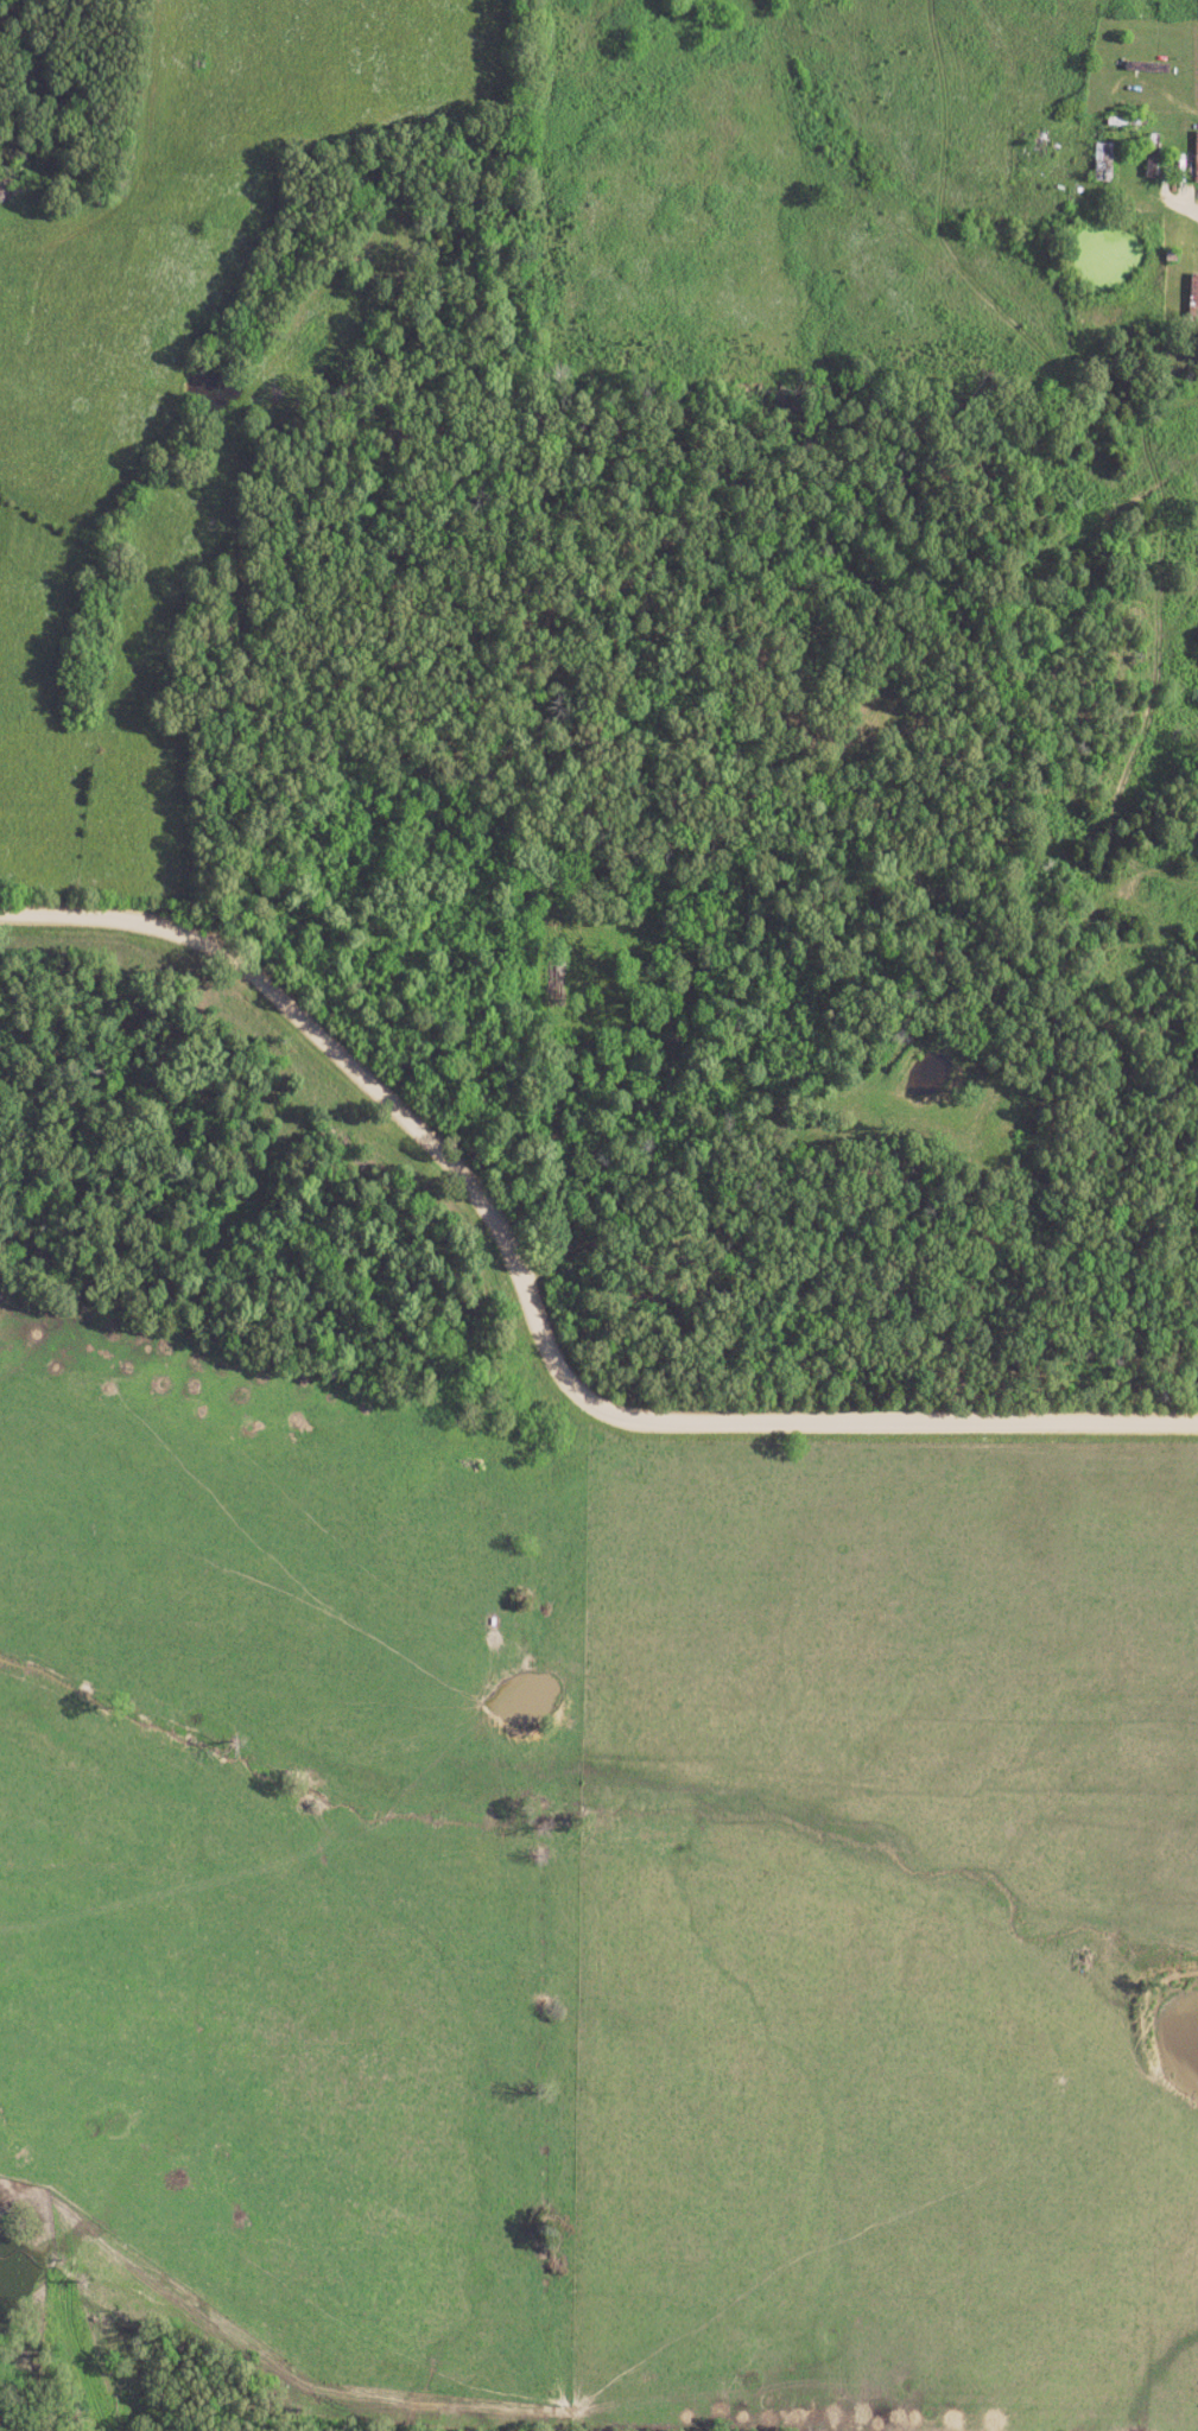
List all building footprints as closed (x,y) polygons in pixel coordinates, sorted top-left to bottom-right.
[(1112,182),(1113,144),(1095,144),(1094,182),(1112,182)]
